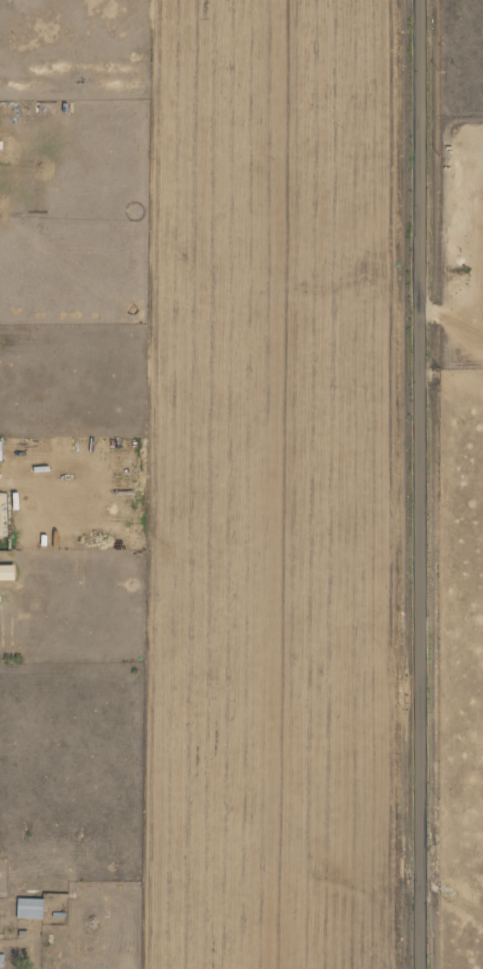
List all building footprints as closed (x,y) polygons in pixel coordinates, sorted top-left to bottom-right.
[(1,580),(17,580),(17,565),(1,565),(1,580)] [(45,919),(45,899),(20,898),(19,918),(45,919)]
